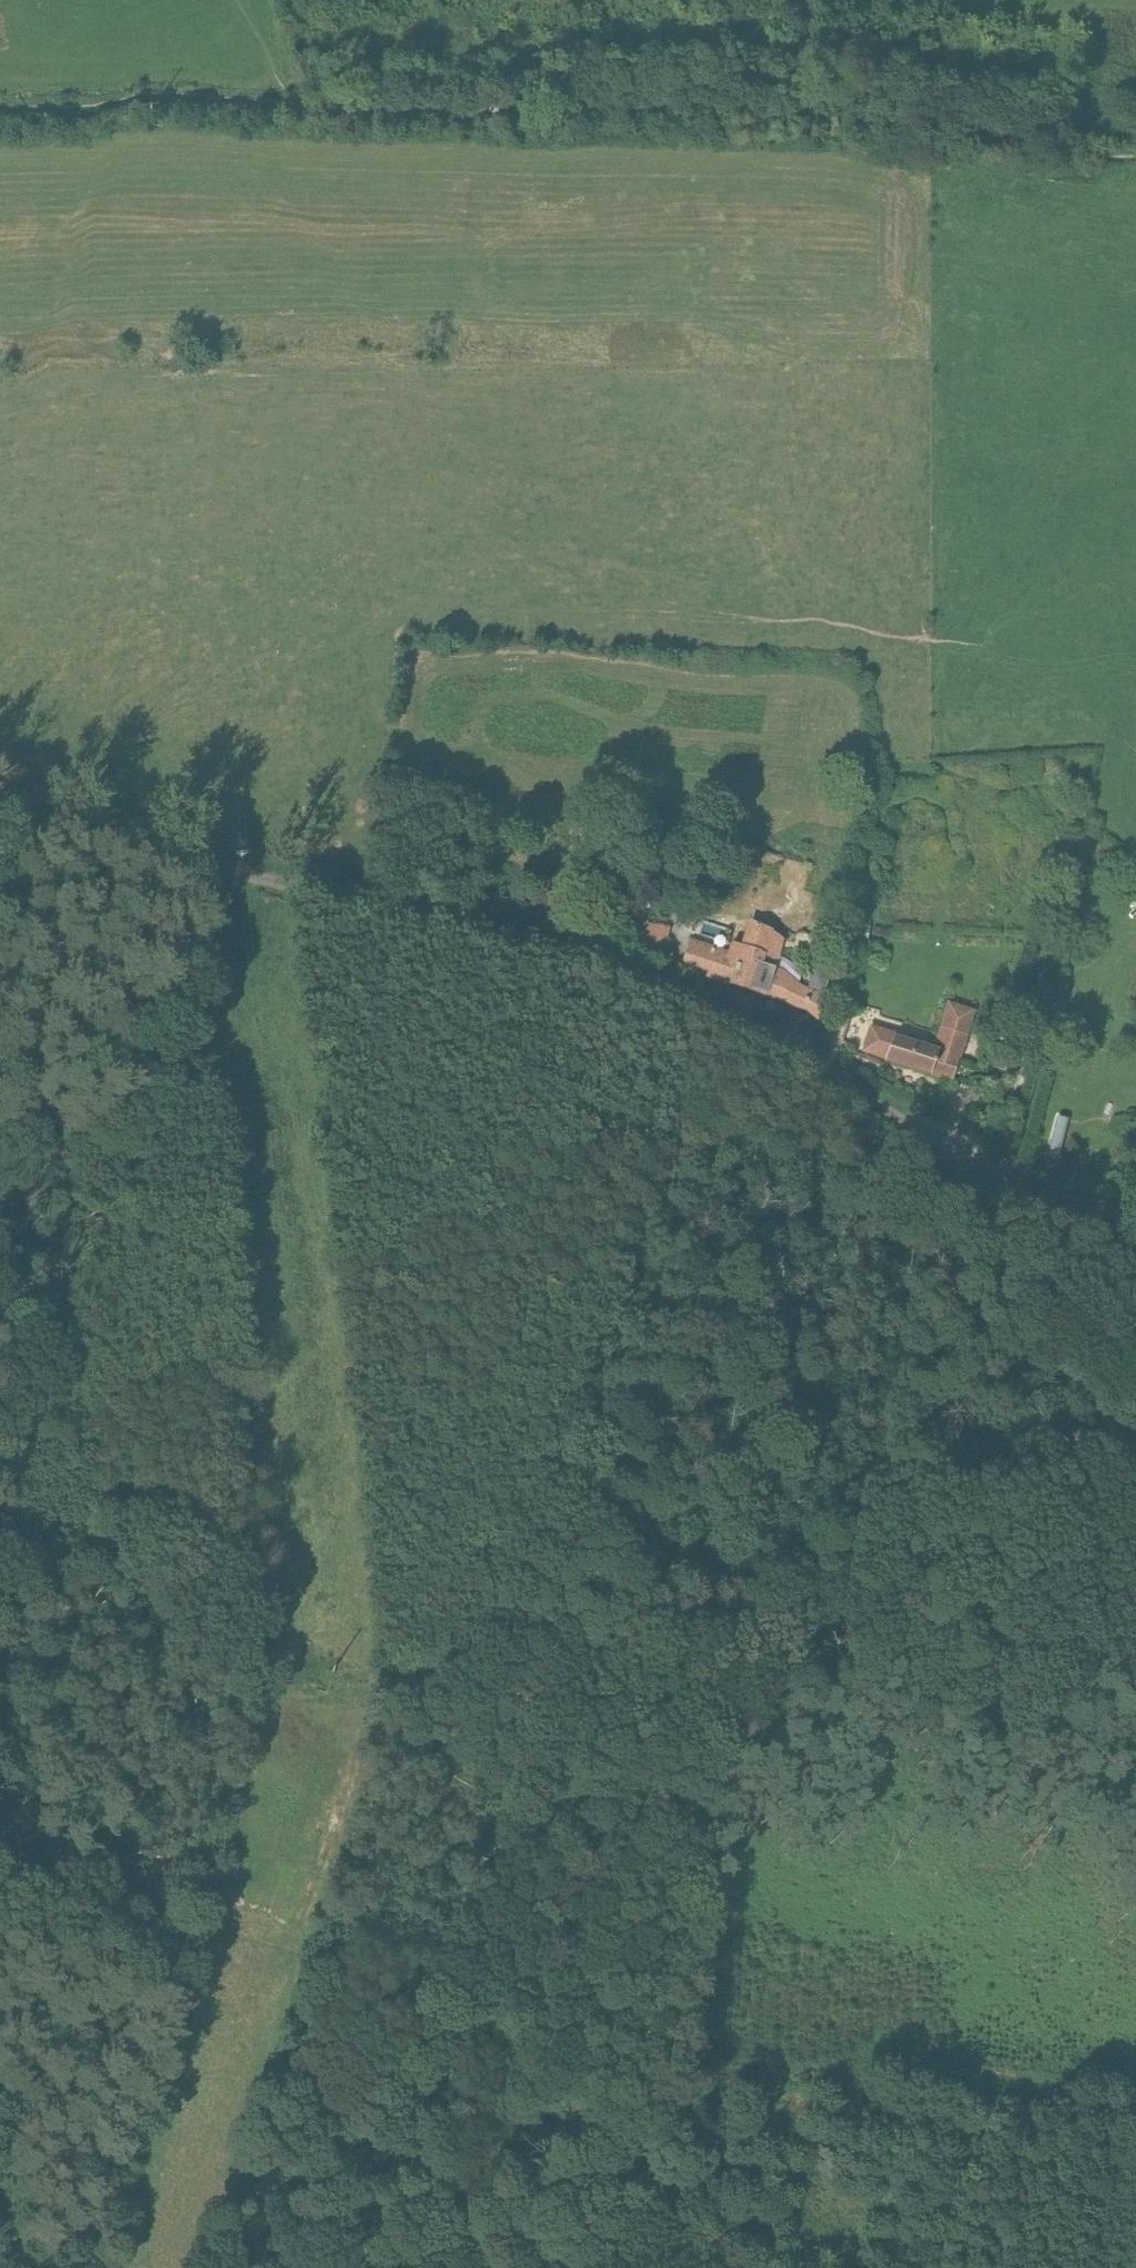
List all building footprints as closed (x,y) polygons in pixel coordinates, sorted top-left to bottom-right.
[(686,954),(677,983),(806,1026),(812,1028),(828,982),(816,979),(810,996),(769,983),(780,943),(743,930),(734,960),(725,957),(723,966),(686,954)] [(641,938),(632,967),(646,970),(655,941),(641,938)] [(867,1030),(859,1057),(949,1086),(957,1062),(959,1063),(973,1015),(943,1006),(930,1052),(893,1040),(894,1037),(867,1030)] [(989,1048),(982,1069),(997,1073),(994,1084),(1007,1088),(1010,1078),(1012,1079),(1019,1057),(1010,1054),(989,1048)] [(1054,1120),(1044,1159),(1055,1162),(1066,1123),(1054,1120)]
